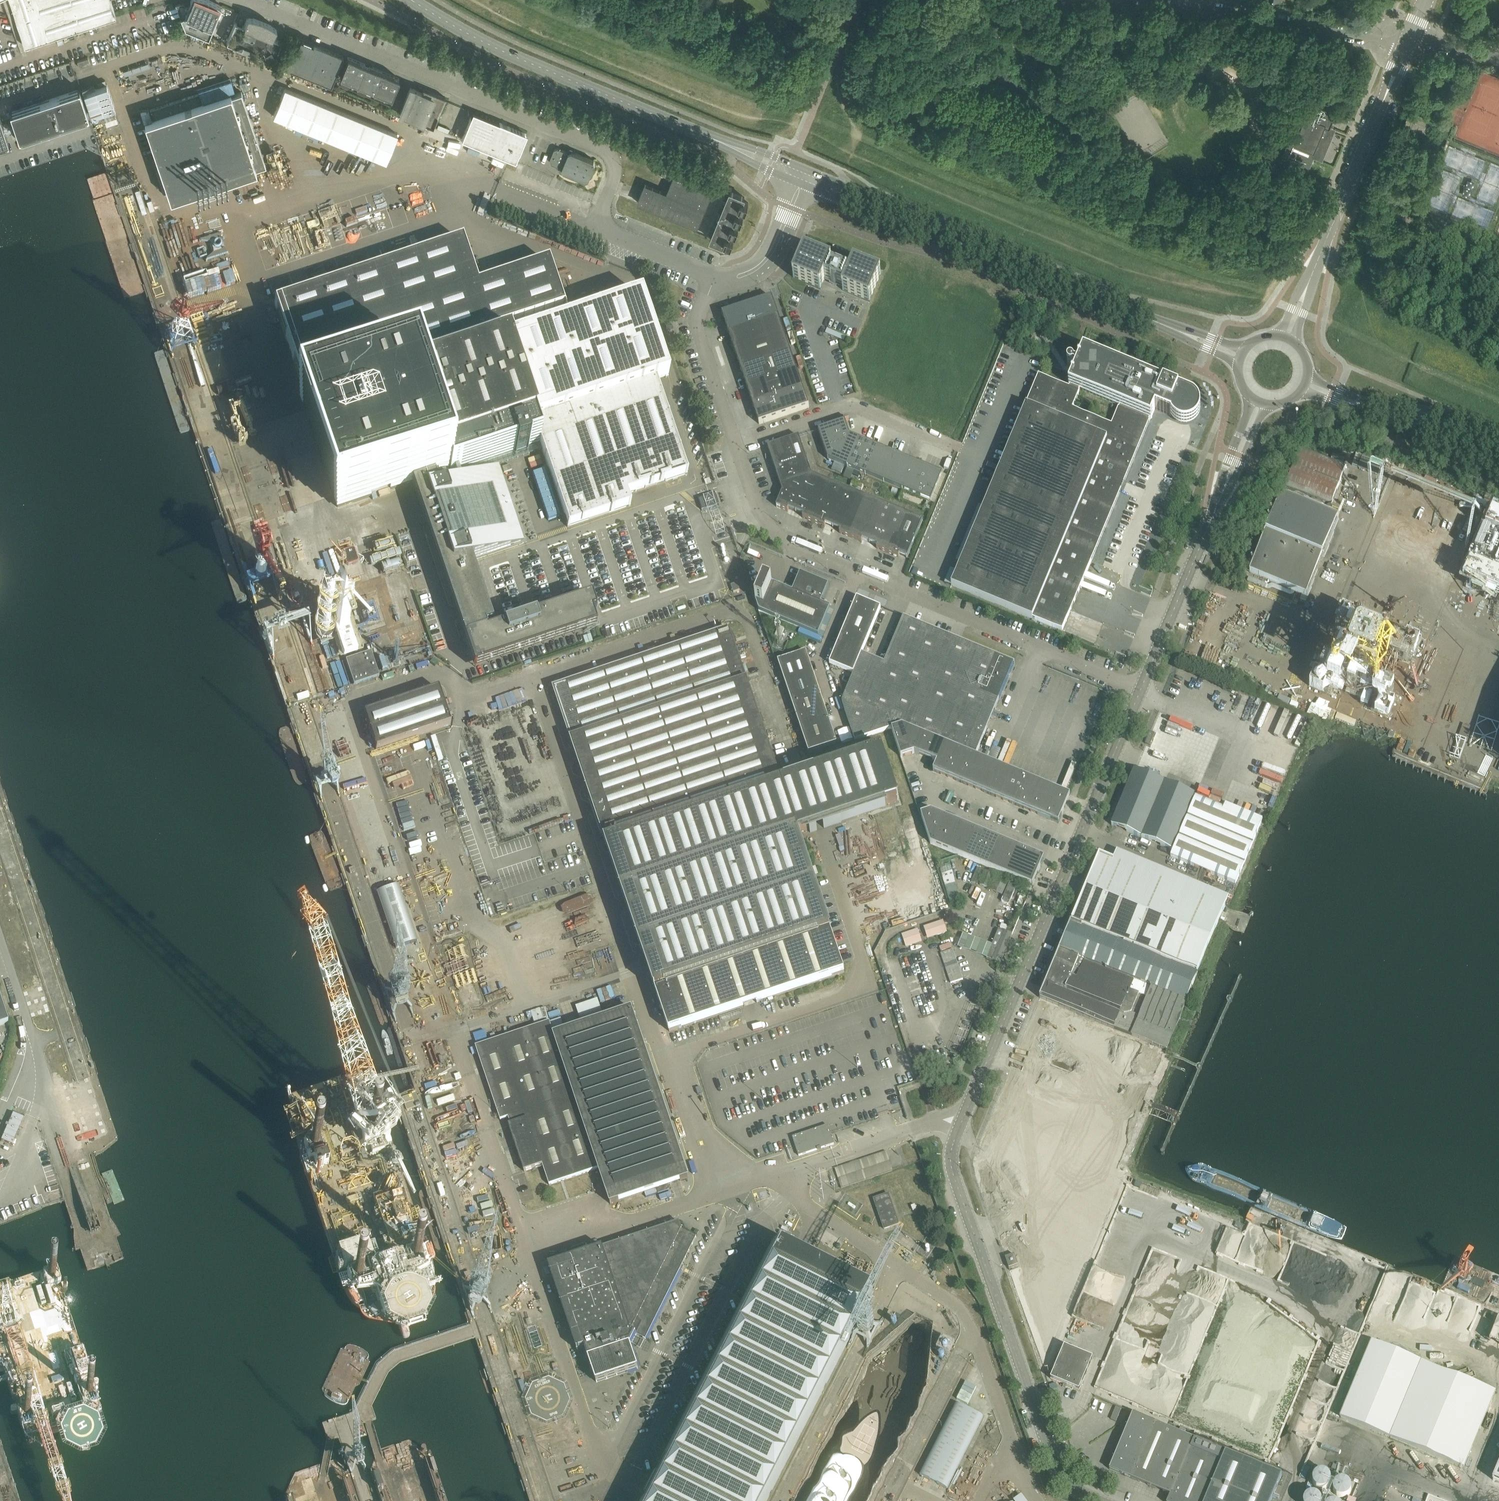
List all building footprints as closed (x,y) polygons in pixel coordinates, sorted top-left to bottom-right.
[(25,46),(116,16),(111,0),(10,0),(25,46)] [(184,1),(184,0),(176,0),(175,1),(185,25),(209,35),(221,5),(219,3),(216,2),(214,0),(190,0),(189,3),(184,1)] [(235,22),(227,42),(273,62),(282,42),(273,38),(277,28),(269,23),(263,20),(256,18),(248,16),(244,26),(235,22)] [(286,67),(332,85),(344,55),(298,37),(286,67)] [(340,75),(392,97),(399,78),(348,57),(340,75)] [(77,62),(79,68),(90,64),(88,58),(77,62)] [(1323,92),(1334,94),(1335,92),(1336,88),(1336,86),(1325,84),(1323,92)] [(107,85),(84,93),(92,116),(115,108),(107,85)] [(285,88),(274,116),(386,162),(397,134),(285,88)] [(427,94),(422,92),(411,88),(400,113),(411,117),(411,118),(433,127),(446,98),(429,91),(427,94)] [(21,139),(21,140),(88,118),(88,117),(89,116),(80,89),(78,90),(79,90),(13,112),(12,111),(11,112),(20,139),(21,139)] [(145,122),(171,199),(257,170),(256,168),(266,165),(241,92),(231,95),(231,93),(203,103),(200,93),(150,110),(153,119),(145,122)] [(1327,135),(1336,113),(1310,102),(1304,116),(1306,117),(1301,130),(1298,129),(1292,144),(1314,153),(1323,133),(1327,135)] [(500,123),(473,112),(462,139),(516,161),(519,153),(526,136),(525,133),(500,123)] [(6,140),(7,143),(8,142),(0,118),(0,142),(6,140)] [(564,171),(586,180),(589,179),(596,164),(594,161),(572,151),(573,149),(571,148),(568,149),(567,152),(558,148),(555,149),(550,160),(552,164),(560,167),(559,169),(561,173),(563,174),(564,171)] [(661,175),(666,177),(670,166),(665,164),(661,175)] [(638,203),(698,227),(715,186),(715,185),(677,169),(667,193),(646,184),(638,203)] [(711,239),(725,245),(727,242),(732,244),(734,238),(729,236),(732,230),(737,232),(739,226),(734,224),(736,219),(742,221),(744,215),(739,213),(741,207),(746,209),(749,203),(744,201),(745,197),(730,191),(711,239)] [(485,195),(477,214),(483,216),(490,197),(485,195)] [(280,304),(275,306),(304,394),(309,392),(310,395),(301,399),(337,508),(412,483),(412,485),(473,669),(596,628),(591,614),(594,613),(596,612),(591,597),(555,609),(493,630),(487,632),(485,627),(492,624),(471,559),(521,542),(525,541),(499,465),(496,466),(445,483),(444,480),(436,482),(435,477),(434,477),(434,476),(440,474),(449,471),(450,473),(540,443),(567,525),(568,527),(570,527),(628,507),(629,507),(631,506),(627,495),(685,475),(688,475),(687,472),(687,473),(656,382),(669,377),(641,295),(607,306),(603,295),(569,306),(564,308),(548,262),(477,286),(462,241),(279,302),(280,304)] [(843,291),(870,302),(881,275),(854,264),(850,274),(831,266),(832,262),(805,251),(793,279),(821,290),(825,280),(831,283),(832,284),(836,286),(838,285),(844,288),(843,291)] [(722,315),(729,333),(779,317),(772,298),(722,315)] [(785,335),(779,317),(729,333),(735,352),(785,335)] [(791,353),(785,335),(735,352),(741,370),(791,353)] [(952,586),(1063,632),(1150,420),(1151,420),(1155,410),(1171,417),(1173,419),(1175,421),(1177,423),(1179,424),(1182,425),(1184,425),(1187,425),(1190,424),(1192,423),(1195,422),(1197,420),(1198,418),(1199,415),(1200,413),(1201,410),(1200,407),(1200,405),(1199,402),(1197,400),(1196,398),(1193,396),(1191,395),(1084,351),(1069,386),(1070,387),(1069,388),(1039,376),(952,586)] [(741,370),(747,388),(797,371),(791,353),(741,370)] [(747,388),(753,406),(803,389),(797,371),(747,388)] [(803,389),(753,406),(760,425),(810,408),(803,389)] [(828,460),(847,468),(859,439),(850,436),(845,422),(818,431),(828,460)] [(771,457),(778,476),(809,466),(799,437),(777,444),(767,447),(770,457),(771,457)] [(847,468),(866,476),(878,447),(859,439),(847,468)] [(866,476),(884,483),(896,455),(878,447),(866,476)] [(1294,467),(1340,485),(1346,467),(1301,450),(1294,467)] [(915,462),(896,455),(884,483),(903,491),(915,462)] [(1358,468),(1385,478),(1389,466),(1363,457),(1358,468)] [(915,462),(903,491),(931,503),(943,474),(915,462)] [(809,466),(778,476),(783,492),(776,507),(788,512),(789,510),(796,513),(812,475),(809,466)] [(1340,485),(1294,467),(1287,486),(1332,504),(1340,485)] [(812,475),(796,513),(804,516),(803,518),(814,523),(830,483),(812,475)] [(830,483),(814,523),(825,527),(826,525),(833,528),(849,490),(830,483)] [(867,498),(849,490),(833,528),(841,531),(840,534),(851,538),(867,498)] [(720,505),(716,494),(699,500),(702,511),(720,505)] [(1249,572),(1308,597),(1338,519),(1282,495),(1249,572)] [(863,540),(870,543),(886,505),(867,498),(851,538),(862,543),(863,540)] [(557,504),(545,507),(549,520),(560,517),(557,504)] [(886,505),(870,543),(878,546),(877,549),(888,553),(904,513),(886,505)] [(904,513),(888,553),(899,558),(900,555),(908,559),(923,521),(904,513)] [(756,601),(759,611),(819,636),(831,608),(821,604),(829,585),(800,573),(793,592),(765,580),(756,601)] [(420,618),(412,583),(381,590),(388,625),(420,618)] [(731,586),(734,593),(740,591),(738,584),(731,586)] [(830,664),(854,674),(881,608),(857,598),(830,664)] [(1014,663),(903,618),(873,691),(851,682),(842,703),(855,741),(903,725),(976,756),(1014,663)] [(776,637),(781,639),(785,629),(780,627),(776,637)] [(554,689),(670,1032),(845,973),(798,834),(810,830),(811,832),(887,806),(887,805),(898,801),(882,751),(876,753),(872,741),(852,748),(856,760),(781,785),(730,630),(554,689)] [(371,652),(346,661),(354,686),(379,677),(375,666),(371,652)] [(778,662),(786,685),(814,675),(809,659),(806,652),(778,662)] [(1423,674),(1433,675),(1433,674),(1437,674),(1438,666),(1424,665),(1423,674)] [(786,685),(793,708),(822,698),(814,675),(786,685)] [(1475,705),(1486,709),(1495,685),(1484,681),(1475,705)] [(364,715),(376,750),(450,725),(439,690),(438,690),(438,689),(364,714),(365,715),(364,715)] [(822,698),(793,708),(801,731),(830,721),(822,698)] [(1408,718),(1408,707),(1395,708),(1396,719),(1408,718)] [(341,744),(352,740),(346,720),(335,723),(341,744)] [(830,721),(801,731),(809,754),(838,744),(830,721)] [(934,772),(1059,824),(1070,796),(902,726),(892,729),(901,757),(915,753),(937,762),(934,772)] [(1150,732),(1145,744),(1150,746),(1155,734),(1150,732)] [(379,751),(383,762),(394,758),(391,747),(379,751)] [(359,798),(369,795),(356,749),(345,753),(359,798)] [(1135,770),(1112,826),(1171,850),(1191,803),(1161,791),(1165,782),(1135,770)] [(1264,771),(1260,781),(1278,789),(1282,778),(1264,771)] [(1171,857),(1236,884),(1261,824),(1196,797),(1171,857)] [(931,844),(1033,886),(1044,858),(931,811),(921,815),(931,844)] [(1225,908),(1113,861),(1099,855),(1072,921),(1198,974),(1225,908)] [(972,883),(978,885),(984,871),(978,868),(972,883)] [(980,886),(988,889),(994,875),(986,872),(980,886)] [(991,891),(1002,896),(1009,881),(997,876),(991,891)] [(382,891),(377,892),(396,949),(401,948),(417,942),(398,885),(382,891)] [(922,928),(927,944),(950,936),(945,921),(922,928)] [(1164,1050),(1167,1051),(1198,976),(1071,923),(1040,998),(1164,1050)] [(919,928),(903,933),(907,946),(923,942),(919,928)] [(987,958),(1000,964),(1012,935),(999,930),(987,958)] [(966,987),(953,950),(941,954),(954,991),(966,987)] [(8,1023),(0,998),(0,1026),(8,1023)] [(583,1024),(605,1017),(599,999),(577,1006),(583,1024)] [(509,1126),(525,1172),(543,1166),(550,1185),(599,1169),(611,1203),(610,1203),(610,1204),(611,1205),(620,1201),(619,1201),(680,1181),(681,1181),(689,1178),(688,1178),(689,1177),(632,1010),(554,1036),(550,1022),(476,1047),(501,1121),(509,1118),(511,1125),(509,1126)] [(553,1020),(554,1032),(566,1031),(564,1018),(553,1020)] [(18,1115),(8,1138),(13,1140),(23,1118),(18,1115)] [(793,1138),(799,1156),(818,1150),(818,1151),(822,1150),(822,1149),(834,1144),(828,1126),(793,1138)] [(893,1171),(887,1152),(835,1169),(842,1189),(893,1171)] [(76,1164),(69,1166),(91,1233),(98,1230),(76,1164)] [(899,1225),(889,1194),(874,1199),(885,1230),(899,1225)] [(572,1258),(549,1266),(577,1350),(585,1348),(597,1383),(638,1369),(630,1346),(631,1346),(631,1345),(631,1344),(632,1344),(633,1344),(634,1344),(635,1343),(636,1342),(637,1341),(637,1340),(637,1339),(636,1338),(635,1337),(635,1335),(636,1336),(636,1335),(646,1339),(680,1270),(682,1271),(684,1267),(682,1266),(696,1237),(682,1230),(679,1222),(590,1252),(588,1248),(570,1253),(572,1258)] [(873,1293),(772,1241),(640,1500),(767,1500),(873,1293)] [(1005,1258),(1009,1269),(1018,1266),(1015,1255),(1005,1258)] [(1424,1325),(1430,1328),(1433,1318),(1428,1316),(1424,1325)] [(1338,1417),(1466,1470),(1498,1394),(1369,1341),(1338,1417)] [(1067,1385),(1080,1391),(1093,1358),(1065,1346),(1051,1379),(1067,1386),(1067,1385)] [(548,1397),(559,1393),(554,1377),(543,1381),(548,1397)] [(956,1404),(920,1475),(947,1489),(983,1417),(956,1404)] [(1110,1470),(1171,1495),(1168,1500),(1272,1500),(1282,1476),(1226,1452),(1222,1461),(1191,1448),(1195,1439),(1133,1413),(1110,1470)] [(430,1453),(422,1455),(419,1446),(408,1440),(380,1450),(370,1470),(380,1500),(446,1500),(430,1453)] [(344,1465),(336,1459),(295,1473),(284,1494),(286,1500),(356,1500),(344,1465)] [(1322,1492),(1331,1486),(1341,1500),(1354,1492),(1344,1476),(1334,1483),(1325,1469),(1312,1478),(1322,1492)]
